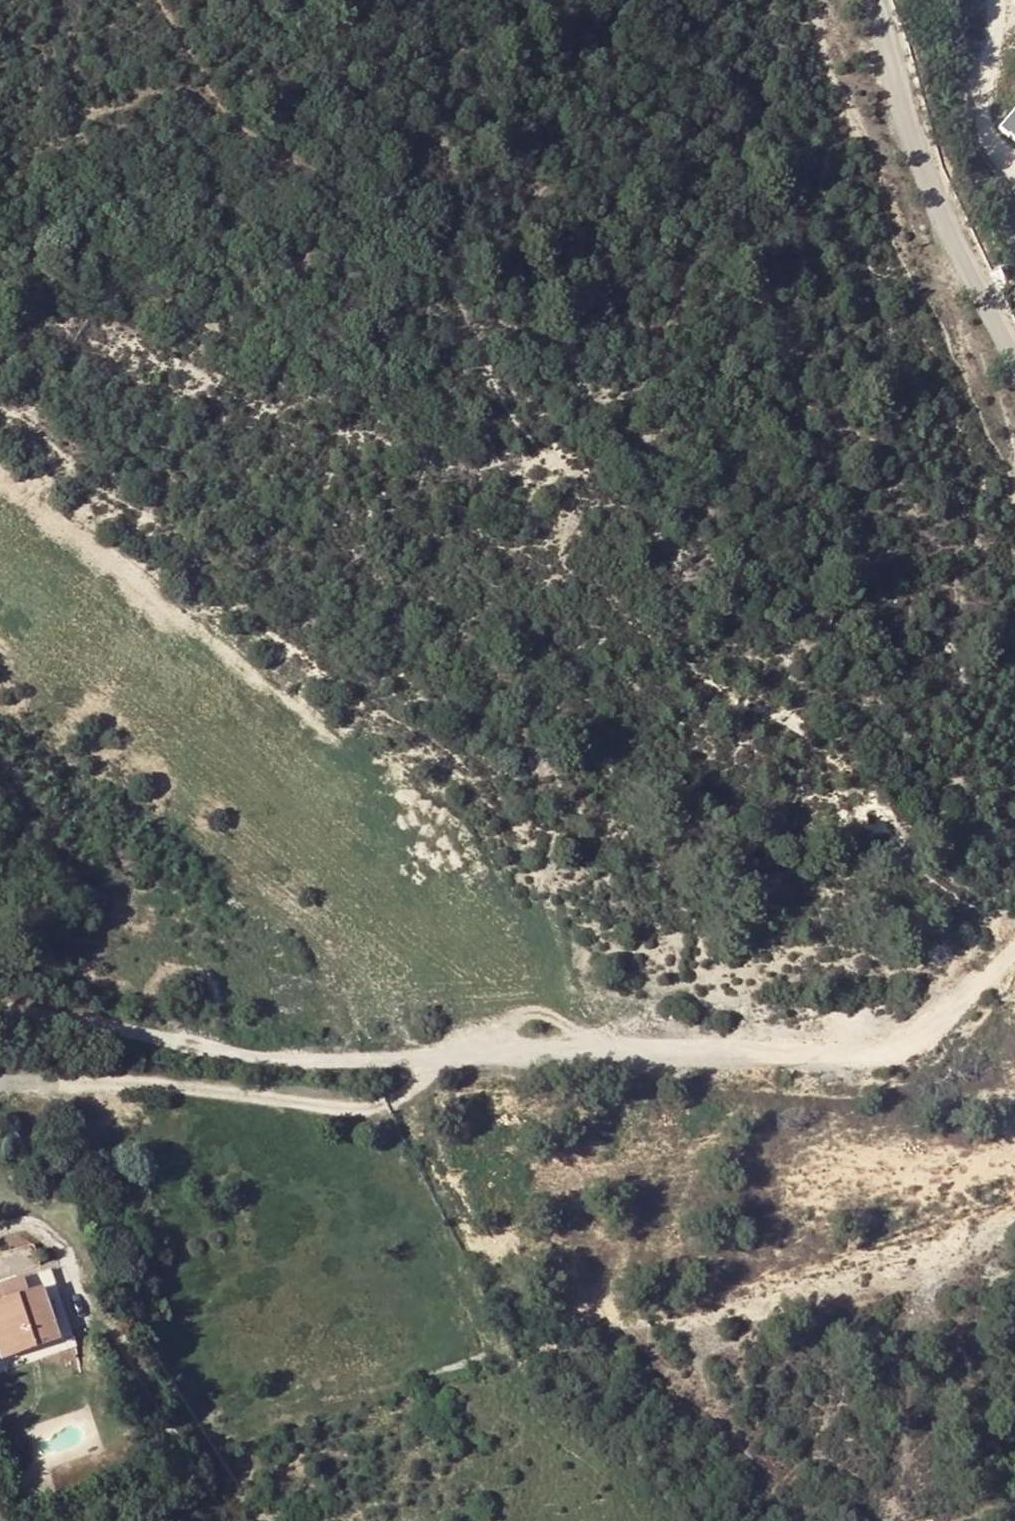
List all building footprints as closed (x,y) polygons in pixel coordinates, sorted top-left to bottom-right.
[(999,129),(1014,141),(1014,112),(999,129)] [(25,1290),(22,1277),(21,1274),(0,1280),(0,1299),(25,1290)] [(0,1299),(0,1357),(58,1338),(40,1286),(25,1290),(0,1299)]
